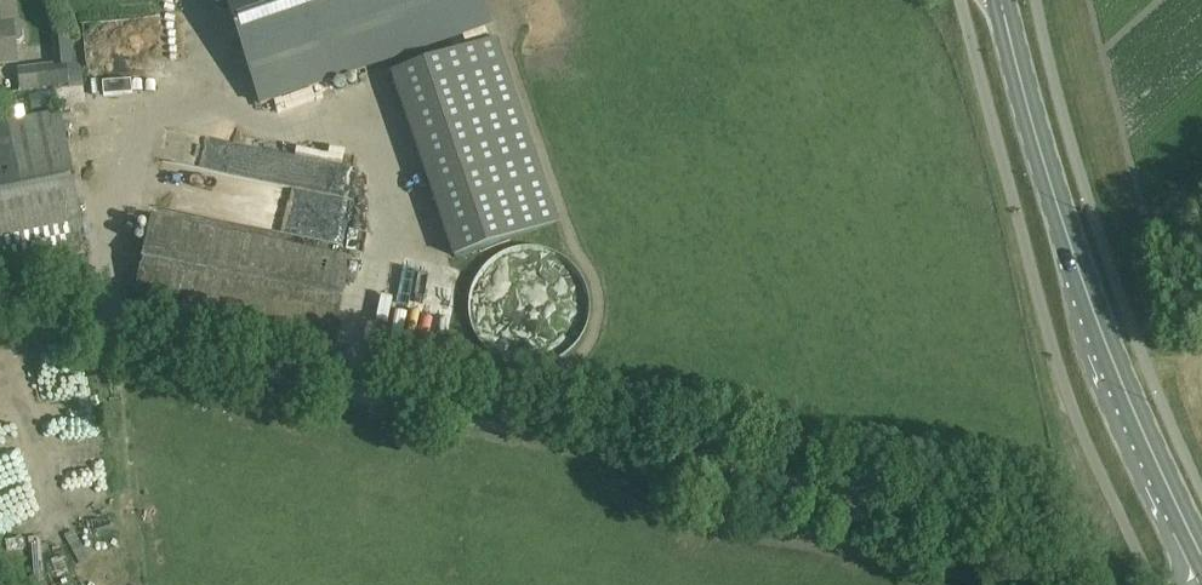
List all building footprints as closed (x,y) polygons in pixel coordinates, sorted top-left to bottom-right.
[(261,105),(330,81),(329,77),(489,22),(482,0),(225,0),(261,105)] [(13,26),(13,23),(0,25),(0,64),(18,61),(15,42),(19,41),(22,37),(21,29),(17,25),(13,26)] [(493,38),(392,73),(456,257),(558,221),(493,38)] [(67,61),(17,68),(20,91),(70,85),(67,61)] [(131,78),(102,79),(103,98),(132,97),(131,78)] [(135,116),(134,103),(112,104),(112,117),(135,116)] [(57,110),(0,121),(0,270),(89,251),(57,110)] [(262,159),(263,179),(275,179),(274,158),(262,159)] [(354,165),(333,168),(335,187),(357,185),(354,165)] [(352,256),(151,215),(133,305),(334,345),(352,256)] [(539,296),(565,274),(552,259),(536,272),(530,264),(521,272),(522,274),(499,293),(509,306),(496,317),(521,347),(575,303),(570,298),(552,312),(539,296)] [(386,280),(389,317),(445,313),(444,299),(448,298),(447,276),(386,280)] [(57,364),(52,350),(32,357),(38,372),(57,364)] [(57,541),(41,543),(40,538),(18,542),(22,564),(60,558),(57,541)]
